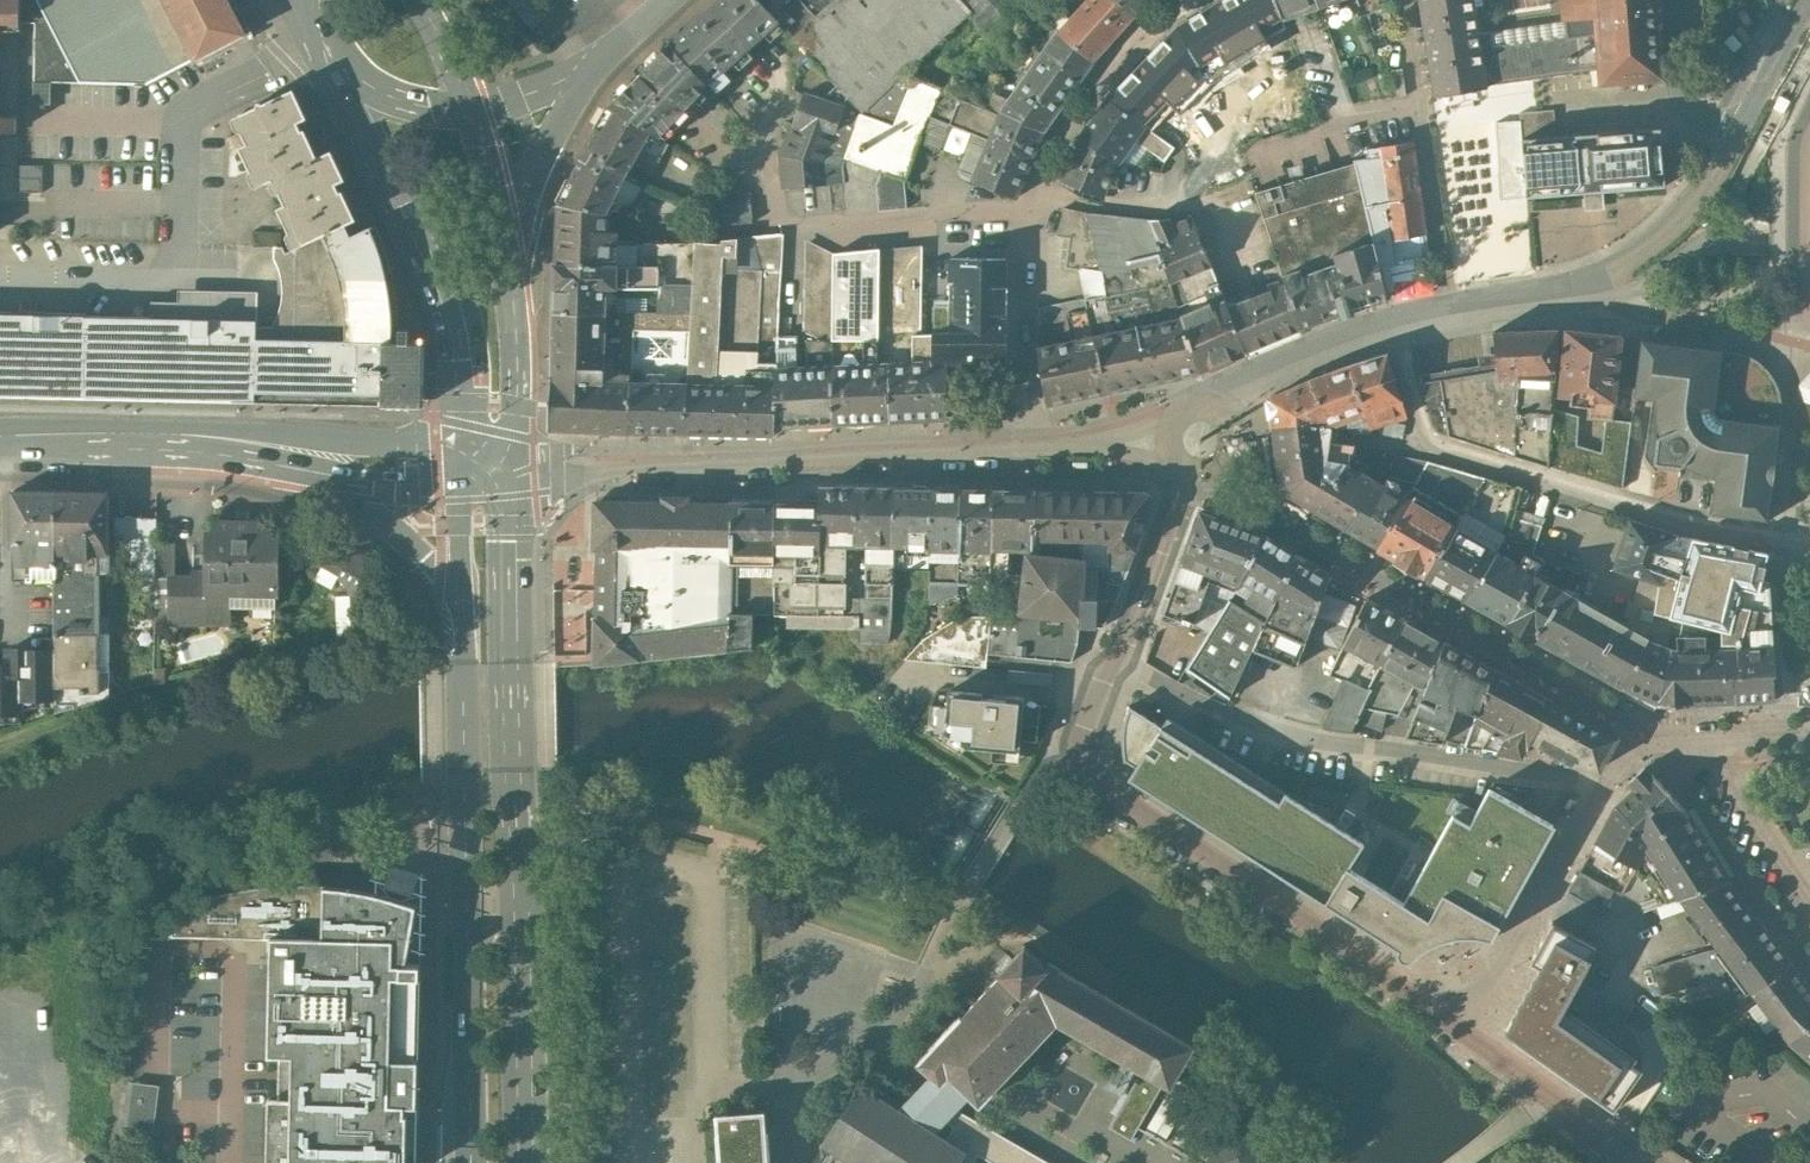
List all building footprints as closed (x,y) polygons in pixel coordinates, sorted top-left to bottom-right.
[(0,22),(19,22),(21,22),(21,0),(0,0),(0,31),(0,22)] [(166,0),(21,0),(21,22),(35,23),(34,81),(147,84),(196,59),(166,0)] [(227,0),(166,0),(196,59),(245,34),(227,0)] [(670,41),(709,84),(779,21),(771,11),(760,0),(715,0),(670,41)] [(771,11),(784,0),(760,0),(771,11)] [(802,0),(784,0),(771,11),(779,21),(793,36),(793,37),(816,15),(802,0)] [(793,37),(847,96),(861,112),(902,75),(971,14),(959,0),(832,0),(816,15),(793,37)] [(1022,0),(959,0),(971,14),(991,37),(1026,6),(1027,5),(1022,0)] [(1027,5),(1026,6),(1030,11),(1039,0),(1022,0),(1027,5)] [(1095,0),(1085,0),(1057,31),(1092,62),(1122,27),(1095,0)] [(1112,0),(1095,0),(1122,27),(1130,18),(1112,0)] [(1130,18),(1149,0),(1112,0),(1130,18)] [(1251,3),(1197,34),(1223,79),(1278,46),(1289,39),(1282,18),(1275,0),(1249,0),(1251,3)] [(1282,18),(1317,5),(1315,0),(1275,0),(1282,18)] [(1434,95),(1487,88),(1486,86),(1478,33),(1473,0),(1420,0),(1434,95)] [(1562,13),(1563,19),(1564,19),(1587,17),(1586,15),(1595,15),(1594,0),(1561,0),(1562,13)] [(1595,15),(1586,15),(1587,17),(1588,26),(1588,35),(1597,34),(1599,69),(1600,83),(1662,78),(1657,11),(1656,0),(1594,0),(1595,15)] [(1587,17),(1564,19),(1566,36),(1543,40),(1493,47),(1493,46),(1492,47),(1491,39),(1490,33),(1490,32),(1480,34),(1480,33),(1478,33),(1486,86),(1488,86),(1488,85),(1599,69),(1597,34),(1588,35),(1588,26),(1587,17)] [(0,131),(0,202),(16,202),(19,22),(0,22),(0,31),(0,116),(17,116),(17,131),(0,131)] [(1054,29),(1014,86),(999,85),(989,110),(1001,115),(1042,131),(1092,62),(1057,31),(1054,29)] [(1313,108),(1289,39),(1278,46),(1291,88),(1287,89),(1280,93),(1278,99),(1280,106),(1283,110),(1292,113),(1299,113),(1313,108)] [(659,53),(655,49),(643,62),(647,66),(610,106),(660,138),(672,125),(676,128),(685,119),(681,116),(710,85),(709,84),(670,41),(659,53)] [(974,75),(949,65),(939,90),(960,99),(964,100),(974,75)] [(1402,67),(1387,69),(1391,96),(1406,94),(1402,67)] [(902,75),(861,112),(860,114),(920,136),(928,116),(951,124),(960,99),(902,75)] [(999,85),(974,75),(964,100),(989,110),(999,85)] [(294,88),(241,113),(248,129),(242,132),(247,142),(239,146),(250,170),(258,166),(265,182),(280,176),(286,190),(280,193),(284,204),(277,207),(288,231),(289,231),(289,232),(288,232),(286,235),(291,246),(294,247),(356,219),(343,190),(340,191),(336,183),(345,179),(332,149),(318,156),(305,128),(302,130),(298,122),(307,117),(294,88)] [(844,104),(805,90),(792,122),(790,122),(778,154),(781,188),(785,188),(816,185),(830,184),(845,183),(842,164),(844,157),(860,114),(861,112),(847,96),(844,104)] [(1241,146),(1211,91),(1186,105),(1213,154),(1224,187),(1251,177),(1241,146)] [(1142,124),(1107,98),(1079,138),(1115,161),(1115,160),(1118,161),(1120,161),(1135,140),(1132,137),(1141,124),(1142,124)] [(964,100),(960,99),(951,124),(991,140),(1001,115),(989,110),(964,100)] [(610,106),(577,159),(556,204),(604,212),(620,182),(640,150),(659,161),(669,144),(660,138),(610,106)] [(1553,110),(1519,112),(1521,139),(1555,136),(1553,110)] [(920,136),(860,114),(844,157),(859,163),(854,176),(876,184),(880,170),(905,179),(906,179),(922,137),(920,136)] [(1042,131),(1001,115),(991,140),(974,181),(1015,197),(1042,131)] [(17,131),(17,116),(0,116),(0,131),(17,131)] [(1151,131),(1141,124),(1132,137),(1135,140),(1141,145),(1151,131)] [(1555,136),(1521,139),(1526,196),(1583,192),(1584,201),(1603,199),(1602,190),(1663,186),(1660,144),(1662,144),(1661,137),(1659,137),(1659,128),(1555,136)] [(1174,147),(1151,131),(1141,145),(1164,161),(1174,147)] [(1115,161),(1079,138),(1061,179),(1081,192),(1083,187),(1104,195),(1107,186),(1118,187),(1119,174),(1114,172),(1118,161),(1115,160),(1115,161)] [(1414,152),(1381,156),(1383,170),(1392,239),(1425,233),(1414,152)] [(876,184),(854,176),(859,163),(844,157),(842,164),(845,183),(846,209),(847,213),(878,210),(876,184)] [(1354,162),(1255,191),(1282,277),(1324,263),(1339,312),(1387,298),(1379,266),(1357,173),(1354,162)] [(47,188),(47,163),(18,163),(18,188),(47,188)] [(905,179),(880,170),(876,184),(878,210),(907,208),(905,179)] [(1383,170),(1357,173),(1379,266),(1415,258),(1422,254),(1427,246),(1425,233),(1392,239),(1383,170)] [(845,183),(830,184),(832,210),(846,209),(845,183)] [(830,184),(816,185),(818,211),(832,210),(830,184)] [(738,188),(717,189),(718,206),(722,206),(722,205),(751,203),(750,196),(738,188)] [(751,203),(722,205),(722,206),(724,224),(752,221),(751,203)] [(604,212),(556,204),(554,263),(613,264),(614,245),(614,231),(608,231),(608,213),(604,212)] [(1086,212),(1063,208),(1056,234),(1091,241),(1086,212)] [(1149,219),(1086,212),(1091,241),(1098,272),(1104,295),(1085,299),(1088,308),(1088,311),(1094,336),(1106,390),(1198,371),(1149,219)] [(1208,258),(1191,216),(1173,224),(1170,217),(1149,219),(1198,371),(1246,350),(1228,307),(1208,258)] [(293,289),(386,277),(382,260),(377,245),(371,230),(368,227),(351,235),(345,224),(295,248),(293,289)] [(280,232),(252,231),(251,245),(280,246),(280,232)] [(1056,234),(1042,231),(1039,246),(1039,256),(1098,272),(1091,241),(1056,234)] [(783,232),(721,237),(721,240),(694,239),(691,313),(690,329),(687,382),(687,384),(775,386),(776,369),(777,334),(783,232)] [(833,252),(805,239),(803,332),(832,342),(833,252)] [(672,242),(634,242),(634,243),(634,264),(659,264),(658,285),(658,298),(679,299),(679,277),(674,277),(676,247),(672,242)] [(634,243),(618,243),(614,245),(613,264),(615,264),(634,264),(634,243)] [(924,244),(880,248),(878,361),(889,361),(912,359),(913,334),(921,334),(924,244)] [(292,340),(295,248),(287,252),(284,246),(275,246),(274,258),(279,266),(282,274),(283,284),(283,294),(282,303),(280,313),(273,325),(273,339),(292,340)] [(694,247),(676,247),(674,277),(679,277),(679,299),(691,299),(694,247)] [(880,248),(833,252),(832,342),(832,364),(878,361),(880,248)] [(1229,264),(1222,267),(1217,254),(1208,258),(1228,307),(1244,300),(1229,264)] [(1006,257),(949,257),(949,334),(933,334),(933,362),(947,362),(1009,362),(1008,258),(1006,257)] [(554,263),(552,263),(552,284),(554,284),(553,310),(603,311),(603,286),(615,286),(615,274),(615,264),(613,264),(554,263)] [(1324,263),(1282,277),(1284,284),(1299,328),(1339,312),(1324,263)] [(634,264),(615,264),(615,274),(628,275),(628,284),(658,285),(659,264),(634,264)] [(386,277),(293,289),(292,340),(382,341),(392,341),(391,310),(389,293),(386,277)] [(1244,300),(1228,307),(1246,350),(1299,328),(1284,284),(1244,300)] [(679,299),(658,298),(658,312),(691,313),(691,299),(679,299)] [(1084,298),(1062,303),(1065,316),(1066,316),(1088,311),(1085,299),(1084,298)] [(1062,303),(1038,307),(1038,324),(1067,319),(1066,316),(1065,316),(1062,303)] [(603,311),(553,310),(551,378),(602,381),(603,311)] [(658,312),(632,312),(631,328),(690,329),(691,313),(658,312)] [(0,313),(0,394),(166,397),(167,316),(0,313)] [(257,318),(167,316),(166,397),(255,400),(256,339),(257,318)] [(690,329),(631,328),(629,382),(687,382),(690,329)] [(408,329),(399,329),(399,341),(408,342),(408,329)] [(1557,329),(1493,332),(1496,371),(1496,377),(1516,376),(1513,411),(1551,413),(1552,407),(1557,329)] [(1620,336),(1566,329),(1559,394),(1572,395),(1571,402),(1590,404),(1588,417),(1605,418),(1611,419),(1620,336)] [(796,334),(777,334),(776,369),(796,368),(796,334)] [(921,334),(913,334),(912,359),(889,361),(890,422),(949,419),(947,362),(933,362),(933,334),(921,334)] [(1094,336),(1038,348),(1046,403),(1106,390),(1094,336)] [(381,402),(382,341),(292,340),(273,339),(256,339),(255,400),(381,402)] [(1740,357),(1721,354),(1722,349),(1641,339),(1634,395),(1656,398),(1655,409),(1656,419),(1658,426),(1660,433),(1656,434),(1652,462),(1680,465),(1683,462),(1689,466),(1697,470),(1703,472),(1715,475),(1711,508),(1710,511),(1767,519),(1767,518),(1771,518),(1781,423),(1775,423),(1777,407),(1776,401),(1775,396),(1775,393),(1773,389),(1772,385),(1768,378),(1764,372),(1759,367),(1755,364),(1753,363),(1750,361),(1748,360),(1745,359),(1740,357)] [(382,341),(381,402),(381,405),(423,406),(424,342),(408,342),(399,341),(392,341),(382,341)] [(1776,359),(1722,349),(1721,354),(1740,357),(1745,359),(1748,360),(1750,361),(1753,363),(1755,364),(1759,367),(1764,372),(1768,378),(1772,385),(1773,389),(1775,393),(1775,396),(1776,401),(1777,407),(1775,423),(1781,423),(1771,518),(1767,518),(1767,519),(1710,511),(1711,508),(1709,508),(1709,512),(1772,520),(1782,424),(1776,359)] [(1386,354),(1349,365),(1366,412),(1370,427),(1406,415),(1386,354)] [(878,361),(832,364),(833,425),(890,422),(889,361),(878,361)] [(796,368),(776,369),(775,386),(773,423),(833,425),(832,364),(796,368)] [(1349,365),(1308,380),(1268,398),(1272,425),(1301,422),(1330,424),(1330,423),(1366,412),(1349,365)] [(1496,371),(1441,380),(1444,402),(1448,435),(1510,456),(1513,411),(1516,376),(1496,377),(1496,371)] [(551,378),(550,378),(547,428),(567,429),(568,429),(627,431),(629,382),(602,381),(551,378)] [(687,382),(629,382),(627,431),(685,432),(687,384),(687,382)] [(775,386),(687,384),(685,432),(772,433),(773,423),(775,386)] [(1680,465),(1652,462),(1656,434),(1660,433),(1658,426),(1656,419),(1655,409),(1656,398),(1634,395),(1631,421),(1622,487),(1680,504),(1709,508),(1711,508),(1715,475),(1703,472),(1697,470),(1689,466),(1683,462),(1680,465)] [(1444,402),(1428,405),(1432,420),(1435,427),(1439,432),(1448,435),(1444,402)] [(1578,415),(1552,407),(1551,413),(1550,436),(1576,444),(1578,415)] [(1551,413),(1513,411),(1510,456),(1548,466),(1550,436),(1551,413)] [(1611,419),(1605,418),(1601,451),(1615,455),(1607,483),(1622,488),(1622,487),(1631,421),(1611,419)] [(1330,424),(1301,422),(1272,425),(1281,489),(1311,506),(1318,494),(1321,478),(1323,467),(1333,468),(1345,470),(1347,461),(1351,439),(1328,435),(1330,424)] [(1576,444),(1550,436),(1548,466),(1607,483),(1615,455),(1601,451),(1576,444)] [(1482,477),(1426,460),(1406,494),(1375,546),(1425,575),(1453,528),(1482,477)] [(1345,470),(1333,468),(1331,480),(1325,479),(1321,478),(1318,494),(1311,506),(1342,526),(1375,470),(1364,463),(1361,469),(1347,461),(1345,470)] [(1386,476),(1375,470),(1342,526),(1375,545),(1375,546),(1406,494),(1383,481),(1386,476)] [(1482,477),(1453,528),(1476,540),(1508,484),(1482,477)] [(854,488),(820,488),(819,504),(819,534),(856,535),(854,488)] [(894,489),(854,488),(856,535),(893,536),(894,489)] [(932,490),(894,489),(893,536),(893,554),(906,554),(906,545),(931,545),(932,490)] [(961,490),(932,490),(931,545),(931,549),(959,550),(961,490)] [(993,491),(961,490),(959,550),(969,550),(991,551),(991,548),(993,491)] [(55,492),(12,491),(13,579),(14,581),(27,580),(27,582),(55,583),(55,553),(55,492)] [(1037,491),(993,491),(991,548),(1008,548),(1032,547),(1033,538),(1037,491)] [(1091,539),(1093,492),(1037,491),(1033,538),(1081,539),(1091,539)] [(107,493),(55,492),(55,553),(98,553),(107,553),(107,493)] [(1093,492),(1091,539),(1109,539),(1109,549),(1136,550),(1141,537),(1149,512),(1149,492),(1093,492)] [(665,502),(595,500),(595,529),(596,529),(595,546),(598,546),(596,617),(595,617),(593,664),(730,650),(732,503),(665,502)] [(774,503),(732,503),(730,650),(751,648),(752,615),(773,615),(774,503)] [(819,504),(774,503),(773,615),(818,615),(819,534),(819,504)] [(1263,535),(1200,511),(1163,613),(1193,624),(1213,573),(1239,583),(1241,579),(1263,535)] [(1540,525),(1509,514),(1504,532),(1493,550),(1504,556),(1512,541),(1532,552),(1540,525)] [(156,518),(115,516),(115,548),(141,549),(141,560),(156,560),(156,542),(156,518)] [(1676,535),(1631,520),(1614,567),(1640,575),(1658,581),(1667,557),(1676,535)] [(271,524),(214,523),(214,534),(206,534),(205,579),(205,585),(231,585),(230,607),(275,608),(275,587),(278,587),(278,536),(270,535),(271,524)] [(1476,540),(1453,528),(1425,575),(1465,598),(1493,550),(1476,540)] [(856,535),(819,534),(818,615),(858,616),(858,602),(856,535)] [(893,536),(856,535),(858,602),(892,603),(893,568),(893,554),(893,536)] [(1296,554),(1263,535),(1241,579),(1275,599),(1296,554)] [(1081,539),(1033,538),(1032,547),(1031,554),(1082,559),(1081,539)] [(1772,554),(1690,538),(1680,569),(1668,615),(1653,611),(1646,641),(1672,651),(1736,647),(1740,646),(1750,608),(1777,613),(1772,554)] [(1512,541),(1504,556),(1493,550),(1465,598),(1507,622),(1534,574),(1542,559),(1531,555),(1532,552),(1512,541)] [(931,545),(906,545),(906,554),(893,554),(893,568),(930,569),(931,549),(931,545)] [(1008,572),(1008,548),(991,548),(991,551),(990,580),(989,588),(1021,591),(1023,573),(1008,572)] [(959,550),(931,549),(930,569),(930,581),(958,581),(959,550)] [(991,551),(969,550),(968,568),(978,569),(978,579),(990,580),(991,551)] [(98,553),(55,553),(55,572),(98,573),(98,553)] [(1031,554),(1025,554),(1021,591),(1019,612),(1080,618),(1081,618),(1082,597),(1089,597),(1091,567),(1091,560),(1082,559),(1031,554)] [(1275,599),(1253,648),(1297,665),(1309,632),(1327,583),(1330,575),(1296,554),(1275,599)] [(1672,559),(1667,557),(1658,581),(1660,582),(1653,611),(1668,615),(1680,569),(1670,565),(1672,559)] [(1130,568),(1108,567),(1091,567),(1089,597),(1089,599),(1117,600),(1130,568)] [(98,573),(55,572),(55,583),(56,633),(99,633),(98,573)] [(1560,587),(1534,574),(1507,622),(1533,636),(1560,587)] [(1640,575),(1625,628),(1646,641),(1653,611),(1660,582),(1658,581),(1640,575)] [(205,579),(169,578),(168,622),(207,622),(208,606),(230,607),(231,585),(205,585),(205,579)] [(1239,583),(1187,667),(1230,697),(1253,648),(1275,599),(1241,579),(1239,583)] [(958,581),(930,581),(930,603),(957,592),(958,581)] [(1576,660),(1598,613),(1575,598),(1576,596),(1560,587),(1533,636),(1576,660)] [(1117,600),(1089,599),(1089,597),(1082,597),(1081,618),(1080,618),(1080,625),(1103,626),(1117,600)] [(1342,648),(1330,672),(1345,679),(1345,678),(1368,687),(1380,663),(1403,618),(1367,598),(1364,604),(1342,648)] [(892,603),(858,602),(858,616),(859,626),(859,641),(887,643),(890,637),(892,603)] [(1777,613),(1750,608),(1740,646),(1736,647),(1738,673),(1733,674),(1734,701),(1782,698),(1777,613)] [(1080,618),(1019,612),(1018,620),(990,616),(986,652),(1071,660),(1078,640),(1080,625),(1080,618)] [(1598,613),(1576,660),(1623,686),(1646,641),(1625,628),(1598,613)] [(1444,641),(1403,618),(1380,663),(1425,689),(1444,641)] [(1336,637),(1319,628),(1316,634),(1333,643),(1336,637)] [(99,633),(56,633),(56,650),(56,669),(99,668),(99,633)] [(1493,669),(1444,641),(1425,689),(1423,694),(1439,700),(1436,708),(1420,702),(1413,719),(1407,734),(1443,740),(1455,706),(1477,713),(1493,669)] [(1736,647),(1672,651),(1646,641),(1623,686),(1659,701),(1659,703),(1689,703),(1689,701),(1734,701),(1733,674),(1738,673),(1736,647)] [(8,665),(0,665),(0,712),(21,712),(21,698),(56,698),(56,687),(57,687),(56,669),(56,650),(30,651),(30,649),(8,649),(8,665)] [(1425,689),(1380,663),(1368,687),(1370,688),(1361,706),(1386,711),(1400,714),(1413,719),(1423,694),(1425,689)] [(99,668),(56,669),(57,687),(81,686),(80,693),(100,692),(99,668)] [(1551,701),(1493,669),(1477,713),(1475,718),(1507,736),(1499,751),(1520,755),(1529,739),(1551,701)] [(1368,687),(1345,678),(1345,679),(1325,727),(1350,731),(1355,720),(1361,706),(1370,688),(1368,687)] [(1007,699),(983,697),(983,693),(949,690),(947,706),(931,704),(930,723),(945,732),(967,747),(993,748),(991,761),(1017,762),(1022,738),(1037,739),(1040,704),(1024,702),(1025,697),(1007,695),(1007,699)] [(1563,756),(1583,718),(1551,701),(1529,739),(1538,744),(1546,748),(1563,756)] [(1553,824),(1489,788),(1470,823),(1453,814),(1404,902),(1356,872),(1348,867),(1364,843),(1285,792),(1279,801),(1162,727),(1162,726),(1142,714),(1129,706),(1125,717),(1124,724),(1123,729),(1123,734),(1122,743),(1123,753),(1124,760),(1129,777),(1128,777),(1397,948),(1396,950),(1396,953),(1396,956),(1397,958),(1398,960),(1400,961),(1402,962),(1405,963),(1409,961),(1412,959),(1413,958),(1416,955),(1420,952),(1424,949),(1430,945),(1438,941),(1444,939),(1445,944),(1451,943),(1456,941),(1455,937),(1467,935),(1480,937),(1487,938),(1491,940),(1555,825),(1553,823),(1553,824)] [(1386,711),(1361,706),(1355,720),(1379,729),(1386,711)] [(1477,713),(1455,706),(1443,740),(1465,744),(1475,718),(1477,713)] [(1507,736),(1475,718),(1465,744),(1499,751),(1507,736)] [(1583,718),(1563,756),(1573,763),(1598,769),(1616,737),(1583,718)] [(1546,748),(1538,744),(1533,753),(1541,757),(1546,748)] [(1650,774),(1644,767),(1628,782),(1632,788),(1617,801),(1596,841),(1618,854),(1617,855),(1636,866),(1647,847),(1649,843),(1683,811),(1685,810),(1651,773),(1650,774)] [(1568,798),(1564,807),(1568,809),(1573,800),(1568,798)] [(1355,813),(1346,808),(1340,818),(1349,823),(1355,813)] [(1727,879),(1683,811),(1649,843),(1647,847),(1680,896),(1727,879)] [(1680,896),(1647,847),(1636,866),(1635,869),(1642,880),(1651,874),(1669,902),(1681,898),(1680,896)] [(1626,897),(1580,871),(1568,891),(1614,918),(1626,897)] [(1727,879),(1680,896),(1681,898),(1691,911),(1685,916),(1700,935),(1706,931),(1718,947),(1757,918),(1727,879)] [(346,886),(315,884),(278,884),(241,888),(205,897),(169,909),(170,910),(171,912),(173,911),(172,933),(170,933),(170,936),(271,938),(269,1055),(279,1055),(278,1100),(268,1099),(266,1162),(407,1162),(408,1114),(406,1114),(404,1114),(404,1105),(417,1106),(418,1060),(414,1060),(416,977),(420,977),(420,964),(406,964),(417,905),(406,901),(409,892),(390,886),(387,896),(379,893),(346,886)] [(1527,964),(1570,991),(1603,937),(1548,904),(1516,958),(1527,964)] [(1789,962),(1757,918),(1718,947),(1752,990),(1789,962)] [(1193,1045),(1047,961),(1045,965),(1024,946),(1016,955),(999,972),(1002,975),(962,1016),(960,1015),(936,1039),(937,1040),(916,1062),(931,1075),(897,1111),(932,1134),(956,1109),(970,1094),(980,1103),(993,1089),(992,1088),(1056,1022),(1141,1070),(1163,1083),(1169,1086),(1170,1085),(1193,1045)] [(1708,950),(1654,965),(1661,993),(1716,979),(1708,950)] [(1789,962),(1752,990),(1789,1042),(1809,1025),(1809,989),(1789,962)] [(1570,991),(1527,964),(1506,997),(1548,1023),(1568,994),(1570,991)] [(1612,1024),(1568,994),(1548,1023),(1526,1055),(1569,1085),(1612,1024)] [(1548,1023),(1506,997),(1486,1027),(1526,1055),(1548,1023)] [(1696,1003),(1664,1010),(1668,1027),(1699,1020),(1696,1003)] [(1647,1048),(1612,1024),(1569,1085),(1613,1115),(1650,1060),(1643,1055),(1647,1048)] [(1789,1042),(1809,1060),(1809,1025),(1789,1042)] [(1141,1070),(1109,1127),(1131,1140),(1138,1128),(1163,1083),(1141,1070)] [(159,1086),(130,1082),(124,1127),(152,1131),(159,1086)] [(1170,1085),(1169,1086),(1163,1083),(1138,1128),(1196,1162),(1210,1162),(1233,1122),(1170,1085)] [(860,1088),(825,1142),(841,1153),(834,1162),(957,1162),(963,1153),(932,1134),(897,1111),(860,1088)] [(956,1109),(932,1134),(963,1153),(957,1162),(973,1162),(979,1151),(999,1162),(1049,1162),(956,1109)] [(715,1114),(719,1162),(769,1162),(765,1110),(715,1114)] [(1233,1122),(1210,1162),(1239,1162),(1240,1161),(1244,1162),(1257,1162),(1268,1142),(1233,1122)]
